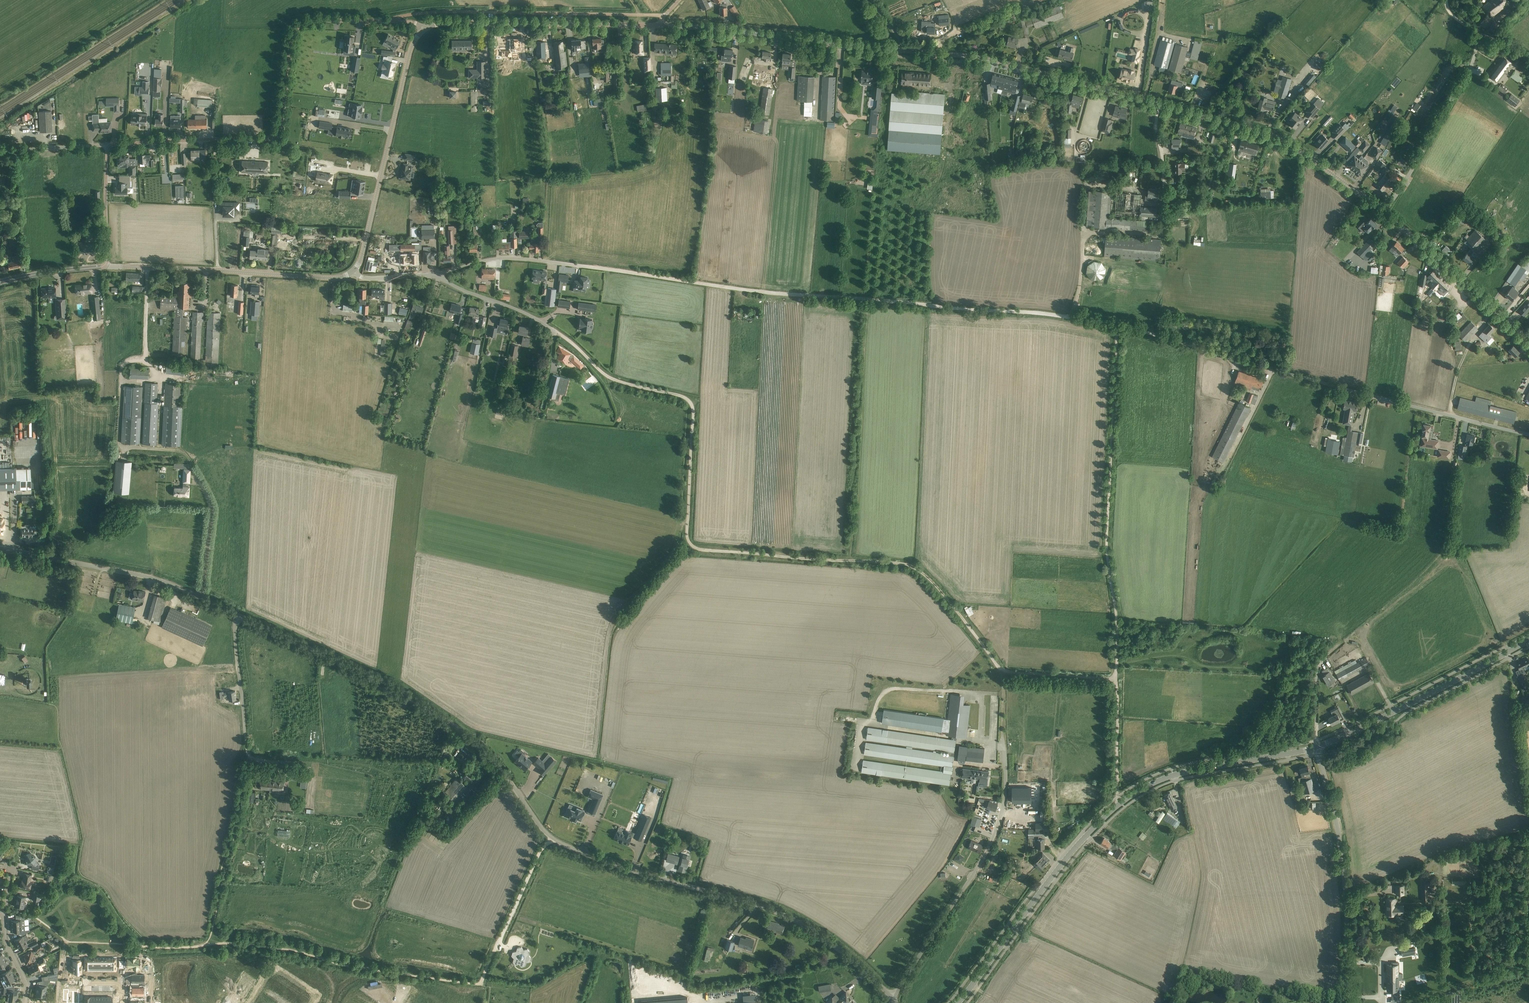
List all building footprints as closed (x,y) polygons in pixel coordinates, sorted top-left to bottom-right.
[(712,5),(710,1),(708,3),(707,0),(698,0),(703,10),(712,5)] [(1505,0),(1491,0),(1487,4),(1483,7),(1486,10),(1488,12),(1488,13),(1491,17),(1495,14),(1508,3),(1505,0)] [(1059,5),(1032,16),(1034,25),(1036,28),(1064,17),(1059,5)] [(741,16),(734,6),(730,9),(736,19),(741,16)] [(949,15),(938,16),(940,26),(950,25),(949,15)] [(1017,21),(1022,37),(1029,35),(1025,19),(1017,21)] [(922,21),(921,32),(927,32),(927,33),(935,33),(935,28),(935,27),(935,23),(931,23),(931,21),(922,21)] [(1499,24),(1494,21),(1489,29),(1494,32),(1499,24)] [(1080,43),(1099,36),(1095,27),(1076,34),(1080,43)] [(397,38),(396,39),(389,34),(385,41),(389,44),(392,46),(391,48),(396,51),(397,49),(402,41),(397,38)] [(346,36),(344,50),(350,51),(349,55),(354,55),(355,46),(353,46),(354,37),(346,36)] [(1008,41),(1007,45),(1012,47),(1013,45),(1016,46),(1017,41),(1018,40),(1018,39),(1009,36),(1009,38),(1008,41)] [(592,39),(593,44),(593,45),(593,49),(600,48),(600,52),(606,51),(607,44),(601,44),(601,43),(603,43),(603,39),(601,40),(601,38),(596,38),(596,37),(593,38),(593,39),(592,39)] [(581,39),(571,40),(572,48),(572,51),(577,50),(577,47),(581,47),(581,49),(586,49),(585,40),(582,40),(581,40),(581,39)] [(520,40),(509,40),(509,49),(510,49),(510,63),(519,63),(519,59),(517,59),(518,56),(519,56),(520,40)] [(1175,43),(1161,40),(1154,65),(1168,68),(1175,43)] [(472,41),(452,41),(452,51),(465,51),(465,49),(472,49),(472,41)] [(563,41),(553,42),(556,70),(567,69),(565,51),(564,51),(563,41)] [(545,42),(536,42),(536,59),(545,59),(545,42)] [(643,42),(635,42),(635,43),(633,43),(634,54),(636,54),(636,55),(644,55),(643,42)] [(654,52),(676,53),(677,50),(677,45),(655,44),(655,49),(654,51),(654,52)] [(1176,44),(1169,69),(1171,69),(1181,72),(1182,67),(1188,47),(1178,44),(1176,44)] [(1060,49),(1058,57),(1072,60),(1074,53),(1072,53),(1074,48),(1069,47),(1068,52),(1060,49)] [(1137,58),(1139,58),(1140,57),(1138,56),(1140,51),(1140,50),(1135,48),(1135,50),(1130,49),(1129,54),(1133,55),(1133,56),(1137,58)] [(721,56),(721,61),(731,62),(732,57),(732,55),(732,50),(724,49),(724,54),(724,56),(721,56)] [(771,52),(762,51),(762,58),(764,58),(764,61),(767,62),(767,58),(770,58),(771,52)] [(791,54),(783,53),(782,65),(790,66),(791,54)] [(383,69),(381,76),(387,78),(388,75),(389,75),(391,75),(392,75),(392,74),(393,72),(393,71),(394,71),(395,68),(394,67),(394,66),(395,64),(395,63),(394,63),(392,62),(391,62),(386,61),(387,57),(384,56),(383,60),(385,61),(384,65),(383,64),(382,69),(383,69)] [(1505,72),(1509,67),(1511,69),(1514,64),(1504,57),(1497,66),(1505,72)] [(354,58),(352,71),(358,72),(360,59),(354,58)] [(469,73),(469,77),(486,77),(486,61),(478,61),(478,69),(473,69),(473,73),(469,73)] [(589,63),(578,64),(579,73),(586,72),(587,77),(590,76),(589,63)] [(1505,72),(1497,66),(1490,76),(1498,82),(1505,72)] [(618,85),(618,67),(604,67),(604,78),(608,78),(608,72),(614,72),(614,85),(618,85)] [(1122,69),(1119,78),(1124,80),(1128,81),(1133,82),(1136,73),(1134,72),(1134,71),(1129,70),(1129,71),(1122,69)] [(1248,72),(1244,69),(1237,77),(1241,80),(1248,72)] [(862,80),(861,84),(872,85),(872,81),(873,81),(874,72),(863,70),(862,80)] [(1524,76),(1515,70),(1510,76),(1519,83),(1524,76)] [(931,86),(931,74),(902,72),(901,84),(931,86)] [(992,78),(991,83),(999,85),(998,88),(997,93),(1001,94),(1003,89),(1006,77),(993,73),(992,78)] [(836,77),(823,76),(820,120),(834,121),(836,77)] [(1292,80),(1282,76),(1276,95),(1286,99),(1292,80)] [(1006,77),(1003,89),(1015,92),(1018,80),(1006,77)] [(162,86),(162,79),(161,79),(161,78),(154,78),(153,91),(156,91),(160,91),(161,86),(162,86)] [(1170,86),(1169,91),(1175,93),(1177,88),(1180,89),(1182,83),(1178,81),(1172,80),(1170,86)] [(139,87),(139,93),(149,93),(149,87),(149,81),(143,81),(143,87),(139,87)] [(593,83),(595,96),(605,95),(604,90),(601,90),(600,83),(593,83)] [(985,92),(983,93),(984,100),(986,100),(991,99),(990,83),(985,83),(985,92)] [(882,86),(873,85),(872,98),(881,99),(882,86)] [(773,89),(763,87),(759,113),(769,115),(773,89)] [(666,88),(656,88),(657,101),(667,100),(666,88)] [(912,94),(892,92),(888,150),(940,154),(945,94),(912,91),(912,94)] [(1031,104),(1033,97),(1023,94),(1022,100),(1020,99),(1018,107),(1024,109),(1026,103),(1031,104)] [(1512,94),(1507,99),(1512,103),(1511,104),(1515,106),(1520,100),(1512,94)] [(1066,112),(1071,113),(1072,107),(1072,106),(1077,108),(1079,108),(1081,104),(1081,102),(1082,97),(1073,95),(1072,99),(1072,101),(1071,105),(1067,104),(1066,112)] [(1258,108),(1264,110),(1264,108),(1273,110),(1275,104),(1275,102),(1267,100),(1268,98),(1260,96),(1259,99),(1260,99),(1258,108)] [(119,106),(119,98),(106,98),(106,106),(119,106)] [(212,107),(212,99),(199,98),(199,99),(195,99),(194,105),(198,105),(197,107),(212,107)] [(1308,113),(1306,115),(1311,119),(1319,109),(1324,103),(1318,98),(1313,104),(1307,111),(1308,113)] [(354,104),(352,112),(348,111),(347,116),(360,118),(360,113),(361,113),(362,107),(361,107),(362,105),(354,104)] [(1114,107),(1113,111),(1114,112),(1113,113),(1118,115),(1117,117),(1127,120),(1127,113),(1126,113),(1127,109),(1115,106),(1115,107),(1114,107)] [(871,110),(870,116),(879,117),(879,111),(880,111),(880,108),(876,107),(873,110),(871,110)] [(327,110),(326,117),(339,119),(340,112),(327,110)] [(51,111),(39,112),(40,132),(52,131),(51,111)] [(132,115),(132,124),(137,124),(137,125),(138,125),(141,125),(146,125),(146,121),(147,121),(147,113),(138,113),(138,115),(132,115)] [(1292,120),(1289,124),(1291,125),(1290,125),(1293,127),(1296,129),(1303,119),(1297,114),(1295,113),(1293,115),(1290,119),(1292,120)] [(107,122),(107,118),(99,119),(99,114),(92,115),(93,131),(100,131),(100,133),(112,132),(111,122),(107,122)] [(163,119),(163,114),(156,114),(156,115),(156,116),(155,116),(155,122),(155,125),(156,125),(156,126),(159,126),(159,125),(163,125),(163,119)] [(180,115),(171,116),(171,119),(171,127),(175,127),(175,126),(181,126),(181,119),(180,115)] [(195,119),(188,119),(188,123),(188,128),(207,128),(207,123),(207,119),(205,119),(205,115),(195,115),(195,119)] [(1331,116),(1323,124),(1325,126),(1333,118),(1331,116)] [(769,121),(755,118),(753,131),(767,133),(769,121)] [(1110,123),(1111,120),(1105,119),(1102,132),(1110,134),(1112,124),(1110,123)] [(1395,119),(1380,143),(1386,146),(1400,122),(1395,119)] [(344,137),(351,137),(352,129),(337,126),(337,127),(332,126),(333,123),(320,121),(319,128),(332,130),(331,131),(336,131),(336,135),(339,136),(339,137),(344,138),(344,137)] [(1334,133),(1332,135),(1336,139),(1346,130),(1350,127),(1345,122),(1342,126),(1340,124),(1333,132),(1334,133)] [(1197,128),(1180,123),(1177,134),(1183,135),(1184,133),(1194,136),(1197,128)] [(1318,140),(1315,144),(1316,145),(1316,146),(1319,148),(1320,148),(1321,149),(1329,140),(1323,134),(1321,136),(1319,135),(1316,138),(1318,140)] [(1353,144),(1345,137),(1340,143),(1350,152),(1355,146),(1357,148),(1361,143),(1357,140),(1353,144)] [(1259,145),(1241,140),(1239,150),(1256,155),(1259,145)] [(1370,145),(1365,141),(1359,148),(1363,152),(1370,145)] [(1377,148),(1372,156),(1377,159),(1382,151),(1377,148)] [(191,153),(188,153),(188,158),(191,158),(192,159),(199,158),(200,162),(206,161),(206,150),(199,150),(195,150),(195,152),(191,152),(191,153)] [(140,155),(138,155),(138,159),(138,163),(146,163),(146,160),(150,160),(150,154),(145,155),(140,155)] [(117,159),(117,160),(117,161),(118,163),(118,165),(123,164),(123,167),(127,167),(127,164),(129,164),(129,161),(129,156),(118,156),(118,159),(117,159)] [(1349,163),(1347,165),(1350,167),(1354,170),(1361,161),(1364,158),(1361,156),(1359,159),(1354,156),(1349,163)] [(1361,161),(1354,170),(1359,174),(1361,175),(1362,173),(1368,166),(1367,165),(1368,163),(1368,161),(1364,157),(1364,158),(1361,161)] [(1386,165),(1379,160),(1373,168),(1380,173),(1386,165)] [(242,161),(241,172),(252,173),(252,171),(253,171),(258,171),(259,171),(259,173),(268,174),(268,162),(255,161),(255,162),(252,162),(252,161),(242,161)] [(1188,168),(1188,164),(1187,163),(1181,163),(1176,163),(1176,173),(1181,173),(1181,169),(1185,169),(1187,169),(1188,168)] [(401,175),(402,176),(402,178),(410,179),(410,176),(413,177),(414,173),(411,173),(412,165),(404,164),(403,169),(402,168),(401,175)] [(310,165),(308,175),(314,176),(316,166),(310,165)] [(318,172),(317,181),(320,181),(332,183),(333,175),(318,172)] [(1392,180),(1385,174),(1376,186),(1383,192),(1392,180)] [(339,191),(339,198),(350,198),(351,194),(354,194),(354,193),(363,194),(364,190),(364,186),(365,182),(365,181),(361,181),(361,180),(358,180),(357,180),(356,180),(355,190),(351,190),(351,191),(339,191)] [(115,189),(115,192),(115,194),(120,194),(120,195),(125,195),(125,194),(128,194),(128,188),(126,188),(126,183),(118,183),(118,188),(115,188),(115,189)] [(183,185),(175,186),(176,198),(184,197),(183,185)] [(309,188),(308,194),(320,196),(321,190),(309,188)] [(1146,191),(1145,200),(1148,200),(1159,201),(1159,195),(1157,195),(1157,189),(1149,188),(1148,191),(1146,191)] [(1271,192),(1261,192),(1261,199),(1271,198),(1271,196),(1274,196),(1274,190),(1271,190),(1271,192)] [(1089,191),(1086,227),(1093,227),(1152,231),(1152,222),(1111,219),(1111,217),(1109,217),(1111,192),(1095,191),(1089,191)] [(239,203),(219,202),(219,210),(224,210),(224,215),(234,215),(234,210),(239,210),(239,203)] [(1140,207),(1140,216),(1152,217),(1157,217),(1158,208),(1140,207)] [(1462,224),(1466,219),(1456,212),(1452,216),(1462,224)] [(1361,230),(1362,228),(1368,233),(1377,224),(1371,219),(1366,223),(1364,222),(1359,228),(1361,230)] [(1483,220),(1478,225),(1486,233),(1491,227),(1483,220)] [(282,225),(272,225),(271,232),(281,233),(282,225)] [(1472,255),(1472,256),(1471,256),(1470,255),(1473,252),(1476,248),(1476,249),(1485,239),(1475,229),(1466,240),(1473,246),(1471,250),(1470,250),(1467,253),(1463,258),(1470,264),(1474,259),(1475,258),(1472,255)] [(434,230),(421,230),(422,238),(434,238),(434,230)] [(511,242),(499,242),(499,245),(499,251),(509,250),(509,247),(517,247),(517,231),(511,231),(511,238),(511,242)] [(1497,233),(1492,239),(1500,246),(1502,244),(1505,241),(1497,233)] [(1159,260),(1161,240),(1106,236),(1104,256),(1159,260)] [(532,251),(539,251),(539,243),(538,243),(538,242),(539,242),(539,237),(531,237),(531,244),(529,244),(529,248),(533,248),(532,251)] [(1376,244),(1370,238),(1357,252),(1366,261),(1373,253),(1370,250),(1376,244)] [(1404,248),(1396,242),(1390,249),(1392,252),(1394,249),(1399,254),(1404,248)] [(99,251),(98,243),(87,244),(87,248),(84,248),(84,252),(99,251)] [(450,255),(449,245),(444,246),(445,256),(443,256),(444,262),(451,262),(451,255),(450,255)] [(1443,249),(1449,254),(1452,250),(1446,245),(1443,249)] [(1493,246),(1489,251),(1495,256),(1499,251),(1493,246)] [(423,257),(422,257),(422,258),(422,261),(423,261),(423,262),(429,262),(430,262),(431,262),(431,261),(434,260),(434,258),(434,252),(431,252),(431,247),(423,247),(424,251),(423,251),(423,253),(423,257)] [(261,255),(261,249),(260,249),(260,251),(250,250),(250,258),(257,259),(258,254),(261,255)] [(268,250),(261,249),(261,255),(258,254),(257,259),(268,259),(268,250)] [(23,261),(21,252),(17,252),(18,255),(12,257),(13,261),(7,263),(9,270),(21,267),(19,262),(23,261)] [(417,253),(411,253),(411,256),(407,256),(406,257),(407,262),(412,262),(412,263),(417,263),(417,253)] [(1388,259),(1395,263),(1398,257),(1391,253),(1388,259)] [(1408,262),(1403,257),(1397,263),(1403,268),(1408,262)] [(368,260),(365,270),(371,271),(373,265),(377,266),(378,262),(368,260)] [(1102,262),(1094,261),(1087,265),(1086,273),(1090,279),(1098,281),(1104,276),(1106,269),(1102,262)] [(1390,266),(1382,265),(1381,271),(1381,274),(1389,275),(1390,266)] [(1522,267),(1521,266),(1512,279),(1517,282),(1526,269),(1522,267)] [(482,269),(482,279),(485,279),(495,279),(495,277),(495,269),(489,269),(482,269)] [(543,271),(533,270),(532,278),(534,279),(533,282),(539,283),(540,279),(545,280),(547,272),(546,272),(546,271),(543,270),(543,271)] [(1430,274),(1427,277),(1432,282),(1430,284),(1433,286),(1433,287),(1442,277),(1440,275),(1438,273),(1438,274),(1434,270),(1430,275),(1430,274)] [(135,281),(135,283),(140,284),(140,274),(126,273),(126,280),(135,281)] [(587,277),(581,276),(580,281),(575,280),(574,287),(579,287),(579,288),(586,289),(586,287),(589,288),(590,281),(587,280),(587,277)] [(1442,277),(1433,287),(1434,287),(1437,290),(1443,296),(1448,291),(1446,289),(1450,285),(1447,282),(1446,281),(1447,281),(1445,279),(1444,279),(1442,277)] [(190,283),(180,282),(179,292),(177,292),(177,296),(161,296),(160,309),(175,309),(173,340),(187,341),(188,317),(183,317),(183,308),(189,308),(190,283)] [(92,292),(92,285),(80,286),(80,285),(76,285),(77,294),(92,292)] [(260,285),(251,285),(251,286),(251,293),(255,293),(255,297),(259,297),(260,287),(260,285)] [(1512,287),(1505,294),(1512,300),(1519,292),(1512,287)] [(56,297),(55,288),(41,289),(42,298),(56,297)] [(556,289),(547,288),(545,305),(554,306),(556,289)] [(366,305),(366,289),(360,289),(359,305),(363,306),(362,314),(368,314),(368,305),(366,305)] [(379,299),(384,300),(384,296),(384,290),(372,290),(372,296),(379,296),(379,299)] [(99,297),(92,297),(94,320),(101,319),(99,297)] [(66,319),(65,299),(56,300),(57,320),(66,319)] [(374,308),(380,308),(380,311),(384,311),(384,303),(379,303),(379,300),(374,300),(374,308)] [(570,301),(559,300),(558,307),(570,308),(570,301)] [(1528,300),(1519,312),(1524,316),(1528,310),(1528,300)] [(259,315),(260,302),(251,301),(250,315),(259,315)] [(596,305),(578,302),(577,309),(595,311),(596,305)] [(449,310),(459,313),(457,320),(456,323),(460,324),(463,313),(465,308),(460,307),(460,305),(452,303),(451,306),(450,306),(450,307),(449,310)] [(423,308),(413,304),(412,310),(410,316),(414,317),(416,311),(421,313),(423,308)] [(400,307),(398,313),(406,315),(408,309),(400,307)] [(469,312),(469,314),(473,315),(472,318),(476,318),(480,319),(479,326),(484,327),(485,322),(486,317),(481,316),(478,316),(479,309),(470,307),(469,312)] [(203,322),(203,312),(193,312),(190,364),(200,365),(200,359),(202,322),(203,322)] [(220,313),(207,312),(205,359),(205,364),(205,366),(218,367),(220,313)] [(499,324),(499,325),(498,330),(507,332),(508,326),(507,325),(508,320),(507,320),(507,319),(504,318),(504,319),(500,318),(500,321),(498,321),(497,324),(499,324)] [(592,319),(583,318),(582,322),(579,321),(579,328),(582,328),(581,331),(591,332),(591,328),(592,328),(593,323),(592,323),(592,319)] [(407,320),(403,334),(407,336),(409,330),(410,330),(413,321),(407,320)] [(1471,321),(1459,335),(1465,341),(1478,328),(1471,321)] [(1484,330),(1479,336),(1486,342),(1491,337),(1489,335),(1494,329),(1489,324),(1484,330)] [(418,345),(420,346),(427,327),(425,326),(418,345)] [(528,328),(519,326),(518,333),(524,334),(523,337),(521,344),(528,345),(530,338),(526,337),(528,328)] [(497,328),(491,327),(489,336),(496,337),(497,328)] [(480,344),(472,342),(470,353),(478,354),(480,344)] [(511,344),(509,354),(516,356),(518,345),(511,344)] [(1519,352),(1513,346),(1509,350),(1515,357),(1519,352)] [(556,351),(560,354),(557,358),(565,364),(569,358),(570,359),(570,360),(580,369),(584,365),(573,355),(573,356),(571,354),(559,347),(556,351)] [(184,375),(185,365),(167,363),(166,373),(184,375)] [(148,378),(149,369),(131,369),(130,377),(148,378)] [(1263,380),(1239,371),(1234,384),(1251,390),(1252,385),(1260,388),(1263,380)] [(569,379),(553,375),(547,396),(556,399),(558,393),(565,395),(569,379)] [(142,444),(154,445),(157,445),(159,403),(157,403),(157,400),(164,400),(162,445),(180,446),(183,406),(181,406),(182,385),(165,384),(165,389),(164,395),(157,395),(158,388),(158,384),(146,383),(142,444)] [(121,443),(140,444),(142,407),(143,387),(124,386),(123,406),(121,443)] [(1513,424),(1516,412),(1490,405),(1491,400),(1476,397),(1475,401),(1460,397),(1457,409),(1513,424)] [(1357,403),(1345,401),(1343,408),(1345,409),(1343,424),(1352,425),(1354,410),(1356,411),(1357,403)] [(1251,408),(1240,402),(1213,457),(1224,462),(1251,408)] [(1431,425),(1423,424),(1422,437),(1424,437),(1423,438),(1422,438),(1420,446),(1437,449),(1439,441),(1428,439),(1428,437),(1429,431),(1430,431),(1431,425)] [(1363,433),(1348,431),(1344,455),(1354,457),(1356,443),(1361,444),(1363,433)] [(1475,436),(1467,434),(1465,440),(1466,441),(1466,444),(1472,445),(1473,442),(1475,436)] [(1465,445),(1459,445),(1459,448),(1458,450),(1459,450),(1458,455),(1458,458),(1458,459),(1463,459),(1464,458),(1464,455),(1465,456),(1466,451),(1465,451),(1464,450),(1465,447),(1465,445)] [(1438,457),(1449,458),(1450,451),(1439,450),(1438,457)] [(116,460),(113,492),(129,493),(132,462),(116,460)] [(31,488),(30,467),(0,469),(0,489),(31,488)] [(190,486),(183,486),(183,487),(174,487),(174,495),(185,496),(185,497),(190,497),(190,486)] [(26,527),(25,526),(20,526),(21,535),(22,535),(22,536),(23,536),(26,536),(29,536),(31,535),(33,535),(34,535),(34,533),(36,533),(36,526),(29,527),(30,527),(29,527),(26,527)] [(141,592),(134,590),(132,599),(144,601),(146,592),(141,591),(141,592)] [(166,598),(154,594),(148,618),(160,621),(166,598)] [(135,607),(119,604),(116,620),(132,623),(135,607)] [(965,608),(969,616),(975,613),(970,605),(965,608)] [(212,626),(171,607),(162,627),(203,646),(212,626)] [(1366,658),(1336,674),(1339,680),(1370,664),(1366,658)] [(1521,669),(1522,672),(1525,670),(1524,667),(1528,665),(1528,662),(1527,658),(1517,663),(1520,670),(1521,669)] [(1329,671),(1327,668),(1322,672),(1324,675),(1321,676),(1327,686),(1335,681),(1330,671),(1329,671)] [(1373,682),(1369,673),(1347,685),(1352,694),(1373,682)] [(1528,683),(1524,673),(1518,676),(1522,686),(1528,683)] [(211,677),(212,686),(235,683),(234,675),(211,677)] [(173,703),(172,685),(161,686),(162,703),(173,703)] [(223,691),(220,692),(221,699),(224,699),(224,697),(229,696),(230,700),(231,700),(236,699),(235,691),(230,692),(229,692),(223,693),(223,691)] [(947,732),(947,735),(952,736),(952,739),(956,740),(956,736),(966,738),(970,705),(962,704),(963,695),(951,694),(948,721),(947,727),(948,727),(947,732)] [(1342,715),(1339,709),(1331,713),(1333,716),(1328,718),(1332,724),(1340,720),(1339,717),(1342,715)] [(948,727),(947,727),(948,721),(944,720),(944,718),(884,710),(882,723),(942,732),(942,731),(947,732),(948,727)] [(956,740),(952,739),(868,727),(866,739),(950,752),(949,755),(866,742),(864,754),(944,766),(943,772),(863,760),(862,772),(950,785),(951,774),(952,774),(953,766),(952,766),(956,740)] [(968,753),(967,759),(983,761),(985,748),(969,747),(968,753)] [(519,751),(518,750),(515,753),(519,756),(515,761),(521,766),(520,767),(524,770),(532,761),(522,753),(524,751),(521,749),(519,751)] [(551,756),(545,764),(538,758),(534,763),(540,769),(539,771),(544,775),(556,761),(551,756)] [(1301,781),(1305,793),(1315,790),(1311,778),(1309,772),(1308,766),(1304,767),(1303,766),(1300,767),(1300,768),(1299,768),(1301,774),(1303,781),(1301,781)] [(971,782),(976,783),(976,779),(977,771),(963,769),(962,778),(972,779),(971,782)] [(308,780),(310,773),(309,773),(307,772),(307,773),(293,771),(292,778),(306,779),(308,780)] [(474,776),(468,771),(461,779),(464,782),(466,779),(470,782),(474,776)] [(979,782),(987,783),(989,772),(977,771),(976,779),(980,780),(979,782)] [(467,786),(457,779),(453,784),(450,787),(444,794),(459,806),(463,801),(458,796),(467,786)] [(270,781),(256,780),(255,788),(270,789),(270,786),(269,786),(270,781)] [(284,783),(270,781),(269,786),(270,786),(270,789),(269,792),(283,793),(284,783)] [(1032,787),(1012,787),(1012,802),(1017,802),(1027,802),(1032,802),(1032,787)] [(603,796),(603,795),(591,790),(588,797),(593,799),(588,813),(595,816),(603,796)] [(1177,807),(1170,792),(1164,795),(1171,809),(1177,807)] [(989,802),(987,808),(996,811),(998,804),(989,802)] [(577,807),(576,811),(568,808),(564,816),(569,818),(570,818),(569,818),(576,821),(577,818),(581,820),(584,811),(583,811),(584,810),(580,808),(577,807)] [(1156,821),(1159,823),(1165,814),(1162,811),(1156,821)] [(1160,824),(1173,833),(1175,829),(1172,827),(1177,819),(1168,813),(1160,824)] [(641,841),(651,817),(644,814),(634,838),(637,839),(641,841)] [(981,819),(972,816),(970,824),(979,827),(981,819)] [(619,841),(619,842),(622,843),(623,842),(628,845),(632,836),(631,836),(633,832),(625,829),(624,833),(623,833),(617,830),(614,839),(617,840),(619,841)] [(1036,829),(1028,829),(1029,838),(1034,838),(1034,836),(1034,835),(1043,835),(1043,831),(1036,831),(1036,829)] [(1143,831),(1139,836),(1144,840),(1148,835),(1143,831)] [(1114,844),(1104,838),(1100,843),(1110,850),(1114,844)] [(983,845),(971,841),(968,848),(980,852),(983,845)] [(1119,846),(1115,854),(1122,858),(1127,851),(1119,846)] [(39,865),(39,864),(35,860),(37,859),(34,855),(32,855),(29,852),(30,853),(25,857),(26,858),(25,864),(32,865),(31,869),(38,870),(39,865)] [(1049,859),(1043,853),(1040,856),(1042,857),(1040,860),(1039,859),(1035,864),(1040,869),(1045,865),(1044,865),(1049,859)] [(679,856),(668,854),(666,860),(677,863),(679,856)] [(964,857),(959,854),(956,860),(961,863),(964,857)] [(690,856),(683,855),(680,865),(679,869),(686,871),(690,856)] [(20,888),(30,889),(31,881),(30,881),(31,874),(24,873),(23,882),(21,882),(20,888)] [(1435,894),(1435,889),(1428,890),(1427,880),(1422,881),(1423,902),(1428,902),(1428,894),(1435,894)] [(1506,893),(1501,894),(1503,900),(1508,899),(1520,896),(1518,889),(1506,892),(1506,893)] [(40,894),(33,893),(32,899),(39,901),(40,894)] [(25,897),(17,895),(16,902),(15,901),(14,906),(23,908),(25,897)] [(1395,906),(1395,898),(1387,898),(1387,909),(1386,909),(1387,914),(1392,914),(1392,915),(1395,915),(1395,914),(1396,914),(1403,913),(1403,906),(1395,906)] [(1477,900),(1477,915),(1485,915),(1485,900),(1477,900)] [(25,925),(24,917),(18,917),(18,920),(11,920),(11,926),(25,925)] [(779,923),(767,921),(765,929),(782,934),(784,926),(779,924),(779,923)] [(25,925),(11,926),(12,931),(19,931),(19,934),(25,934),(28,932),(27,930),(25,930),(25,925)] [(28,937),(26,934),(14,940),(19,950),(28,946),(26,942),(27,942),(28,940),(28,939),(28,938),(28,937)] [(749,940),(741,937),(738,945),(751,950),(754,940),(749,938),(749,940)] [(735,942),(726,939),(723,948),(732,951),(735,942)] [(37,952),(39,951),(39,950),(43,948),(41,943),(34,946),(37,952)] [(524,949),(521,947),(517,947),(516,951),(513,952),(511,955),(514,958),(513,962),(515,965),(519,964),(521,967),(525,966),(526,962),(530,961),(531,958),(529,955),(530,951),(527,949),(524,949)] [(1413,947),(1401,950),(1402,956),(1408,955),(1410,955),(1414,954),(1413,948),(1413,947)] [(27,954),(22,956),(26,964),(34,960),(32,956),(33,955),(32,954),(35,953),(34,951),(32,952),(31,952),(31,951),(27,954)] [(46,962),(44,958),(38,961),(39,962),(28,968),(32,976),(41,971),(38,966),(40,965),(46,962)] [(119,960),(119,968),(125,968),(125,967),(128,967),(134,967),(134,965),(139,965),(139,967),(140,967),(140,959),(136,959),(136,958),(135,958),(133,958),(132,958),(131,958),(131,959),(128,959),(128,961),(124,961),(124,960),(119,960)] [(73,968),(73,973),(81,973),(81,968),(81,966),(81,965),(81,964),(81,962),(81,961),(73,961),(73,965),(73,968)] [(1387,978),(1387,979),(1405,979),(1402,979),(1402,973),(1398,973),(1398,962),(1393,962),(1393,965),(1387,965),(1387,974),(1388,974),(1388,978),(1387,978)] [(5,969),(0,972),(1,974),(1,975),(0,975),(0,976),(0,977),(1,979),(3,979),(12,974),(10,970),(6,971),(5,969)] [(127,984),(132,984),(139,984),(139,982),(144,981),(144,978),(144,975),(137,975),(137,973),(133,973),(133,975),(130,975),(130,980),(131,980),(131,984),(127,984)] [(3,979),(1,980),(4,988),(14,986),(13,986),(10,982),(15,980),(12,974),(3,979)] [(48,979),(48,980),(43,980),(43,985),(37,984),(36,989),(37,990),(36,996),(45,997),(46,997),(46,996),(47,995),(48,994),(48,993),(48,992),(47,991),(46,990),(46,986),(47,985),(48,979)] [(1398,990),(1398,980),(1405,980),(1405,979),(1387,979),(1387,990),(1393,990),(1393,999),(1399,999),(1399,992),(1397,992),(1397,990),(1398,990)] [(377,983),(364,987),(365,990),(368,989),(369,992),(376,990),(375,987),(378,986),(377,983)] [(132,984),(132,994),(136,994),(138,994),(144,994),(144,987),(139,987),(139,984),(132,984)] [(14,986),(4,988),(3,994),(8,995),(17,997),(18,991),(14,991),(14,988),(14,986)] [(378,989),(373,995),(383,1002),(387,996),(378,989)] [(63,1001),(67,1001),(67,1002),(73,1002),(73,994),(68,994),(68,990),(63,990),(63,1001)] [(73,1002),(79,1002),(79,1001),(83,1001),(83,990),(77,990),(77,994),(73,994),(73,1002)] [(839,998),(840,999),(837,1002),(832,997),(827,1002),(829,1002),(839,1002),(842,1001),(844,1002),(855,1002),(849,997),(850,996),(846,992),(839,998)]
